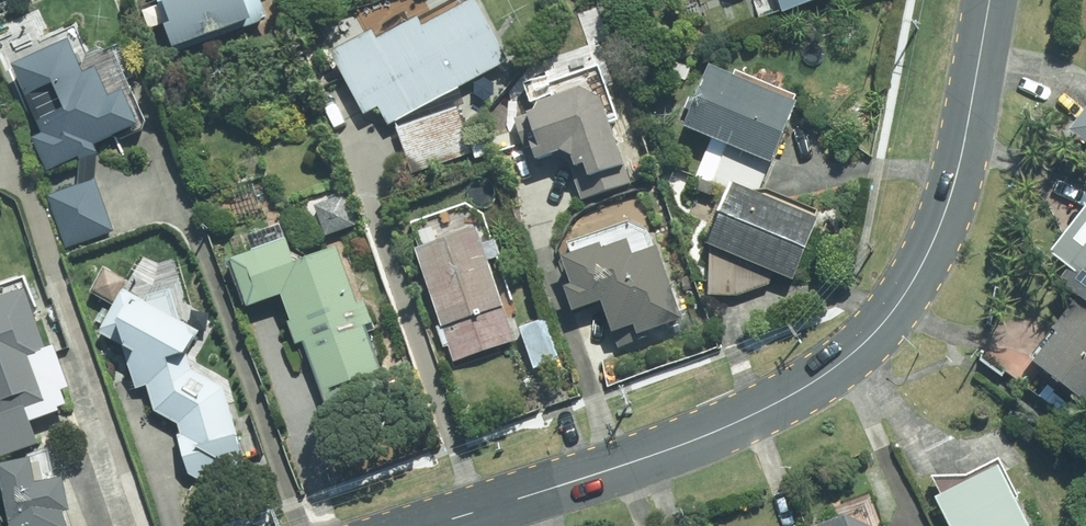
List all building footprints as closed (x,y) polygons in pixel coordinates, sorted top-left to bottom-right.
[(179,51),(272,20),(265,0),(162,0),(179,51)] [(787,15),(829,0),(782,0),(787,15)] [(473,153),(452,95),(512,63),(480,3),(426,31),(422,23),(381,45),(376,37),(337,57),(368,116),(381,109),(390,127),(397,124),(416,174),(473,153)] [(49,172),(71,162),(68,190),(49,197),(68,249),(117,232),(99,180),(101,154),(91,153),(144,130),(129,95),(114,102),(100,70),(89,74),(75,43),(12,71),(42,139),(36,142),(49,172)] [(579,194),(635,174),(624,142),(636,138),(609,63),(537,88),(510,122),(530,176),(568,163),(579,194)] [(737,80),(714,70),(688,131),(714,142),(698,179),(732,193),(709,248),(713,249),(710,297),(738,298),(796,281),(823,217),(765,193),(804,103),(739,76),(737,80)] [(1075,125),(1085,133),(1085,111),(1075,125)] [(348,198),(319,208),(329,238),(358,228),(348,198)] [(1085,290),(1085,213),(1059,246),(1077,260),(1066,274),(1085,290)] [(478,231),(419,252),(460,365),(519,343),(491,266),(506,261),(500,244),(485,250),(478,231)] [(289,244),(235,263),(252,311),(287,298),(296,323),(292,325),(299,347),(309,344),(335,420),(409,395),(400,371),(385,376),(368,328),(376,325),(370,305),(361,308),(342,253),(298,268),(289,244)] [(604,248),(566,262),(576,289),(570,291),(578,314),(607,304),(618,336),(640,328),(643,337),(685,322),(659,251),(638,259),(632,244),(606,253),(604,248)] [(41,445),(33,424),(71,410),(65,394),(73,391),(58,349),(51,351),(30,293),(0,304),(0,460),(41,445)] [(202,334),(182,323),(175,298),(148,305),(126,293),(103,335),(126,348),(138,390),(153,386),(161,417),(173,414),(189,474),(200,471),(202,478),(235,470),(236,474),(247,471),(225,389),(194,372),(191,356),(202,334)] [(1036,355),(1085,395),(1085,294),(1036,355)] [(547,321),(524,329),(538,370),(561,361),(547,321)] [(1005,461),(941,493),(958,525),(1038,525),(1005,461)] [(14,525),(71,525),(67,515),(73,514),(66,481),(39,486),(34,462),(1,469),(13,525),(14,525)] [(853,515),(821,525),(879,525),(853,515)]
